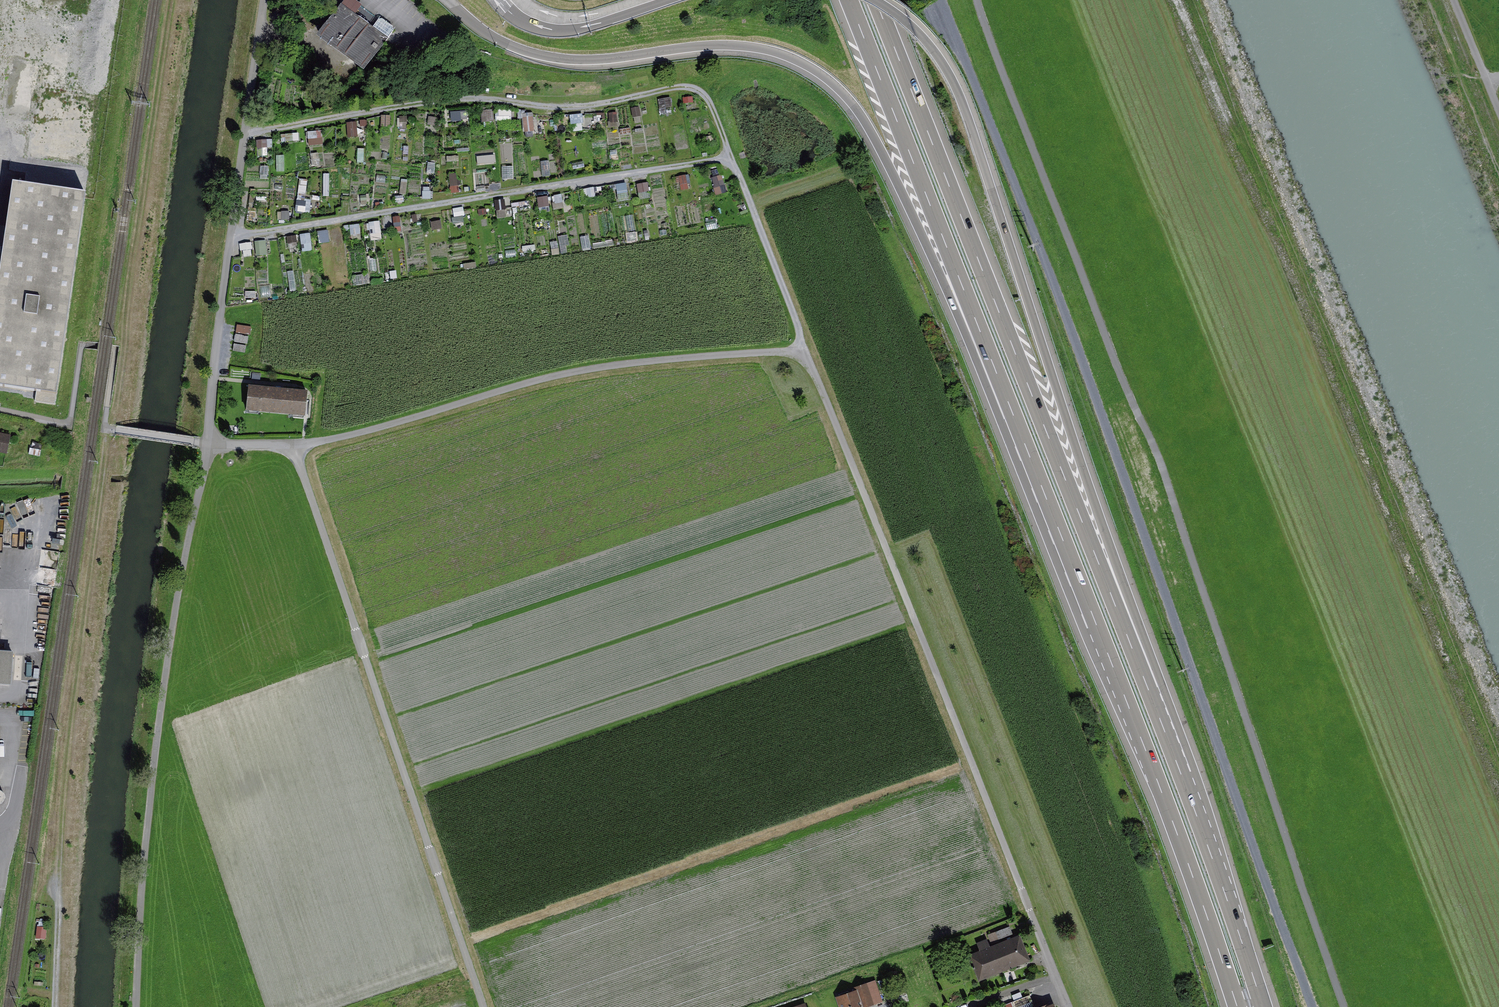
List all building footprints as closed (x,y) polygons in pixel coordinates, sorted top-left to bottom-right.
[(17,69),(41,72),(0,375),(0,389),(68,398),(122,0),(56,0),(51,34),(22,30),(19,52),(17,69)] [(22,8),(51,13),(53,0),(24,0),(22,8)] [(359,0),(346,0),(315,41),(358,73),(394,26),(359,0)] [(19,52),(22,30),(0,27),(0,49),(19,52)] [(524,113),(525,132),(535,131),(534,112),(524,113)] [(308,132),(309,145),(324,144),(323,130),(308,132)] [(514,178),(514,166),(503,166),(503,178),(514,178)] [(449,175),(452,193),(460,191),(456,173),(449,175)] [(722,174),(712,177),(717,194),(727,191),(722,174)] [(305,198),(307,179),(301,179),(297,210),(310,212),(312,199),(305,198)] [(639,183),(641,197),(649,196),(647,182),(639,183)] [(455,215),(464,214),(463,206),(454,207),(455,215)] [(370,221),(372,239),(382,238),(380,220),(370,221)] [(256,240),(257,254),(268,254),(266,239),(256,240)] [(233,348),(245,351),(252,327),(239,324),(233,348)] [(307,391),(249,388),(248,412),(305,415),(307,391)] [(15,453),(20,427),(0,422),(0,450),(15,453)] [(11,684),(13,651),(0,650),(0,684),(11,684)] [(998,932),(988,937),(991,946),(1002,941),(998,932)] [(1022,935),(970,955),(980,982),(1032,961),(1022,935)] [(868,1005),(884,1001),(878,979),(862,983),(868,1005)] [(835,996),(839,1006),(865,1006),(858,988),(835,996)]
